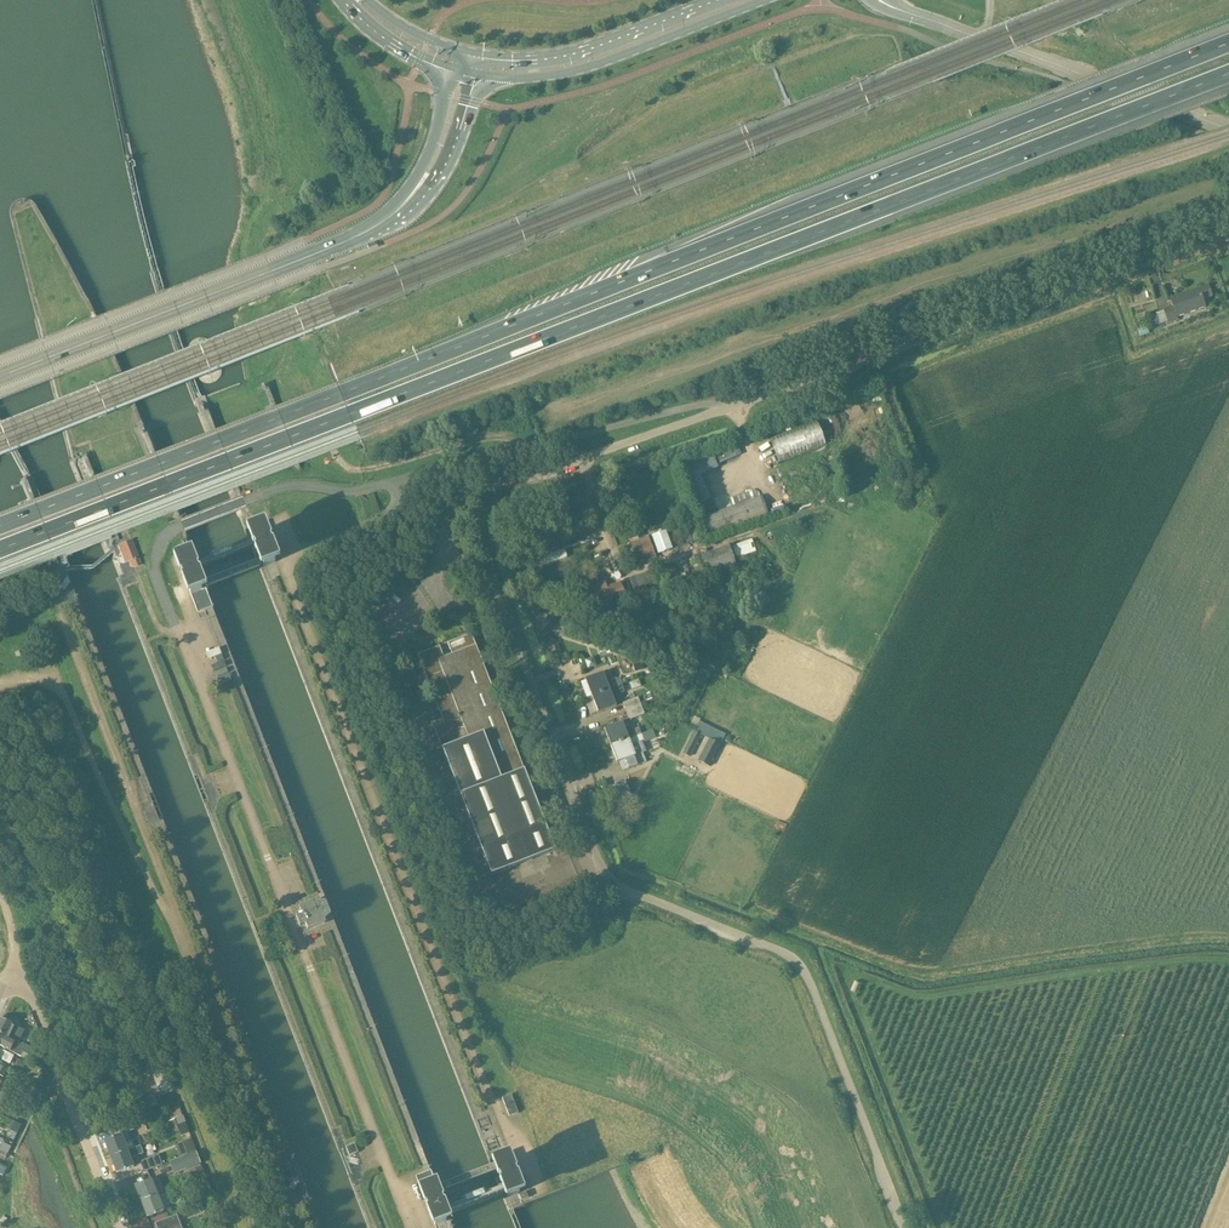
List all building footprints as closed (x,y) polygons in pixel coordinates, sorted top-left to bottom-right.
[(1178,320),(1176,316),(1205,306),(1202,299),(1212,296),(1208,286),(1170,299),(1173,307),(1164,310),(1168,323),(1178,320)] [(1151,327),(1159,324),(1156,317),(1149,319),(1151,327)] [(79,402),(81,408),(85,413),(90,416),(96,417),(102,415),(107,411),(110,406),(111,400),(109,394),(106,389),(100,386),(94,385),(88,387),(83,391),(80,396),(79,402)] [(770,442),(777,463),(826,446),(820,425),(770,442)] [(714,457),(717,465),(740,456),(736,447),(714,457)] [(663,478),(666,491),(674,489),(671,476),(663,478)] [(762,496),(699,519),(706,538),(769,515),(762,496)] [(672,550),(666,532),(652,537),(658,555),(672,550)] [(649,536),(629,543),(636,560),(642,557),(644,563),(657,558),(649,536)] [(122,543),(114,546),(121,563),(125,561),(128,567),(131,567),(132,568),(133,566),(135,564),(126,541),(125,542),(122,543)] [(737,567),(729,546),(701,556),(709,577),(737,567)] [(538,573),(541,583),(571,573),(568,563),(538,573)] [(646,587),(655,583),(651,572),(629,580),(636,599),(649,594),(646,587)] [(610,613),(629,606),(626,600),(627,600),(620,583),(607,588),(605,582),(592,587),(593,592),(593,593),(599,611),(608,607),(610,613)] [(441,646),(419,655),(445,723),(435,727),(492,875),(556,851),(473,634),(449,643),(453,655),(445,658),(441,646)] [(751,649),(757,638),(752,635),(746,646),(751,649)] [(553,657),(562,653),(556,640),(548,643),(553,657)] [(592,697),(622,685),(620,678),(608,683),(604,673),(586,680),(592,697)] [(625,692),(622,685),(592,697),(599,713),(617,706),(613,696),(625,692)] [(627,712),(641,706),(638,698),(623,704),(627,712)] [(641,706),(627,712),(630,720),(644,714),(641,706)] [(605,729),(611,746),(642,734),(639,727),(626,732),(623,722),(605,729)] [(690,758),(701,735),(694,732),(683,754),(690,758)] [(629,739),(611,746),(618,763),(620,762),(623,771),(629,769),(638,766),(646,762),(643,755),(643,753),(646,752),(642,742),(644,741),(642,734),(629,739)] [(709,739),(698,762),(710,767),(720,745),(709,739)] [(613,784),(619,801),(631,797),(626,780),(613,784)] [(20,1041),(25,1031),(15,1026),(0,1018),(0,1031),(20,1041)] [(5,1047),(22,1055),(24,1051),(31,1055),(33,1049),(19,1043),(20,1041),(0,1031),(0,1045),(5,1047)] [(3,1059),(3,1060),(10,1064),(14,1056),(2,1050),(3,1049),(0,1048),(0,1058),(3,1059)] [(157,1087),(159,1087),(161,1093),(174,1088),(172,1081),(169,1082),(156,1049),(144,1054),(157,1087)] [(501,1097),(508,1115),(517,1112),(510,1094),(501,1097)] [(143,1110),(158,1105),(155,1095),(139,1100),(143,1110)] [(186,1123),(177,1126),(180,1132),(188,1129),(186,1123)] [(105,1142),(111,1158),(141,1147),(141,1146),(127,1151),(122,1136),(105,1142)] [(10,1145),(0,1141),(0,1149),(7,1152),(10,1145)] [(358,1153),(355,1144),(346,1147),(350,1157),(358,1153)] [(130,1159),(144,1154),(141,1147),(111,1158),(117,1174),(134,1167),(130,1159)] [(201,1164),(196,1152),(169,1162),(174,1174),(201,1164)] [(144,1172),(162,1165),(158,1155),(140,1162),(144,1172)] [(510,1157),(491,1164),(506,1203),(520,1197),(521,1200),(528,1198),(526,1192),(524,1193),(518,1178),(517,1178),(516,1175),(517,1175),(510,1157)] [(193,1181),(206,1176),(202,1166),(189,1171),(193,1181)] [(294,1178),(291,1169),(282,1172),(286,1181),(294,1178)] [(201,1193),(211,1190),(207,1179),(197,1183),(201,1193)] [(135,1186),(141,1202),(158,1195),(152,1180),(135,1186)] [(448,1215),(438,1188),(416,1197),(429,1227),(454,1227),(448,1215)] [(147,1218),(164,1211),(163,1209),(170,1207),(165,1193),(158,1195),(141,1202),(147,1218)] [(151,1227),(157,1227),(156,1224),(170,1219),(167,1213),(147,1220),(146,1217),(134,1221),(136,1227),(145,1227),(150,1226),(151,1227)] [(156,1224),(157,1227),(160,1227),(172,1223),(170,1219),(156,1224)] [(214,1222),(217,1227),(218,1227),(225,1225),(223,1219),(214,1222)]
